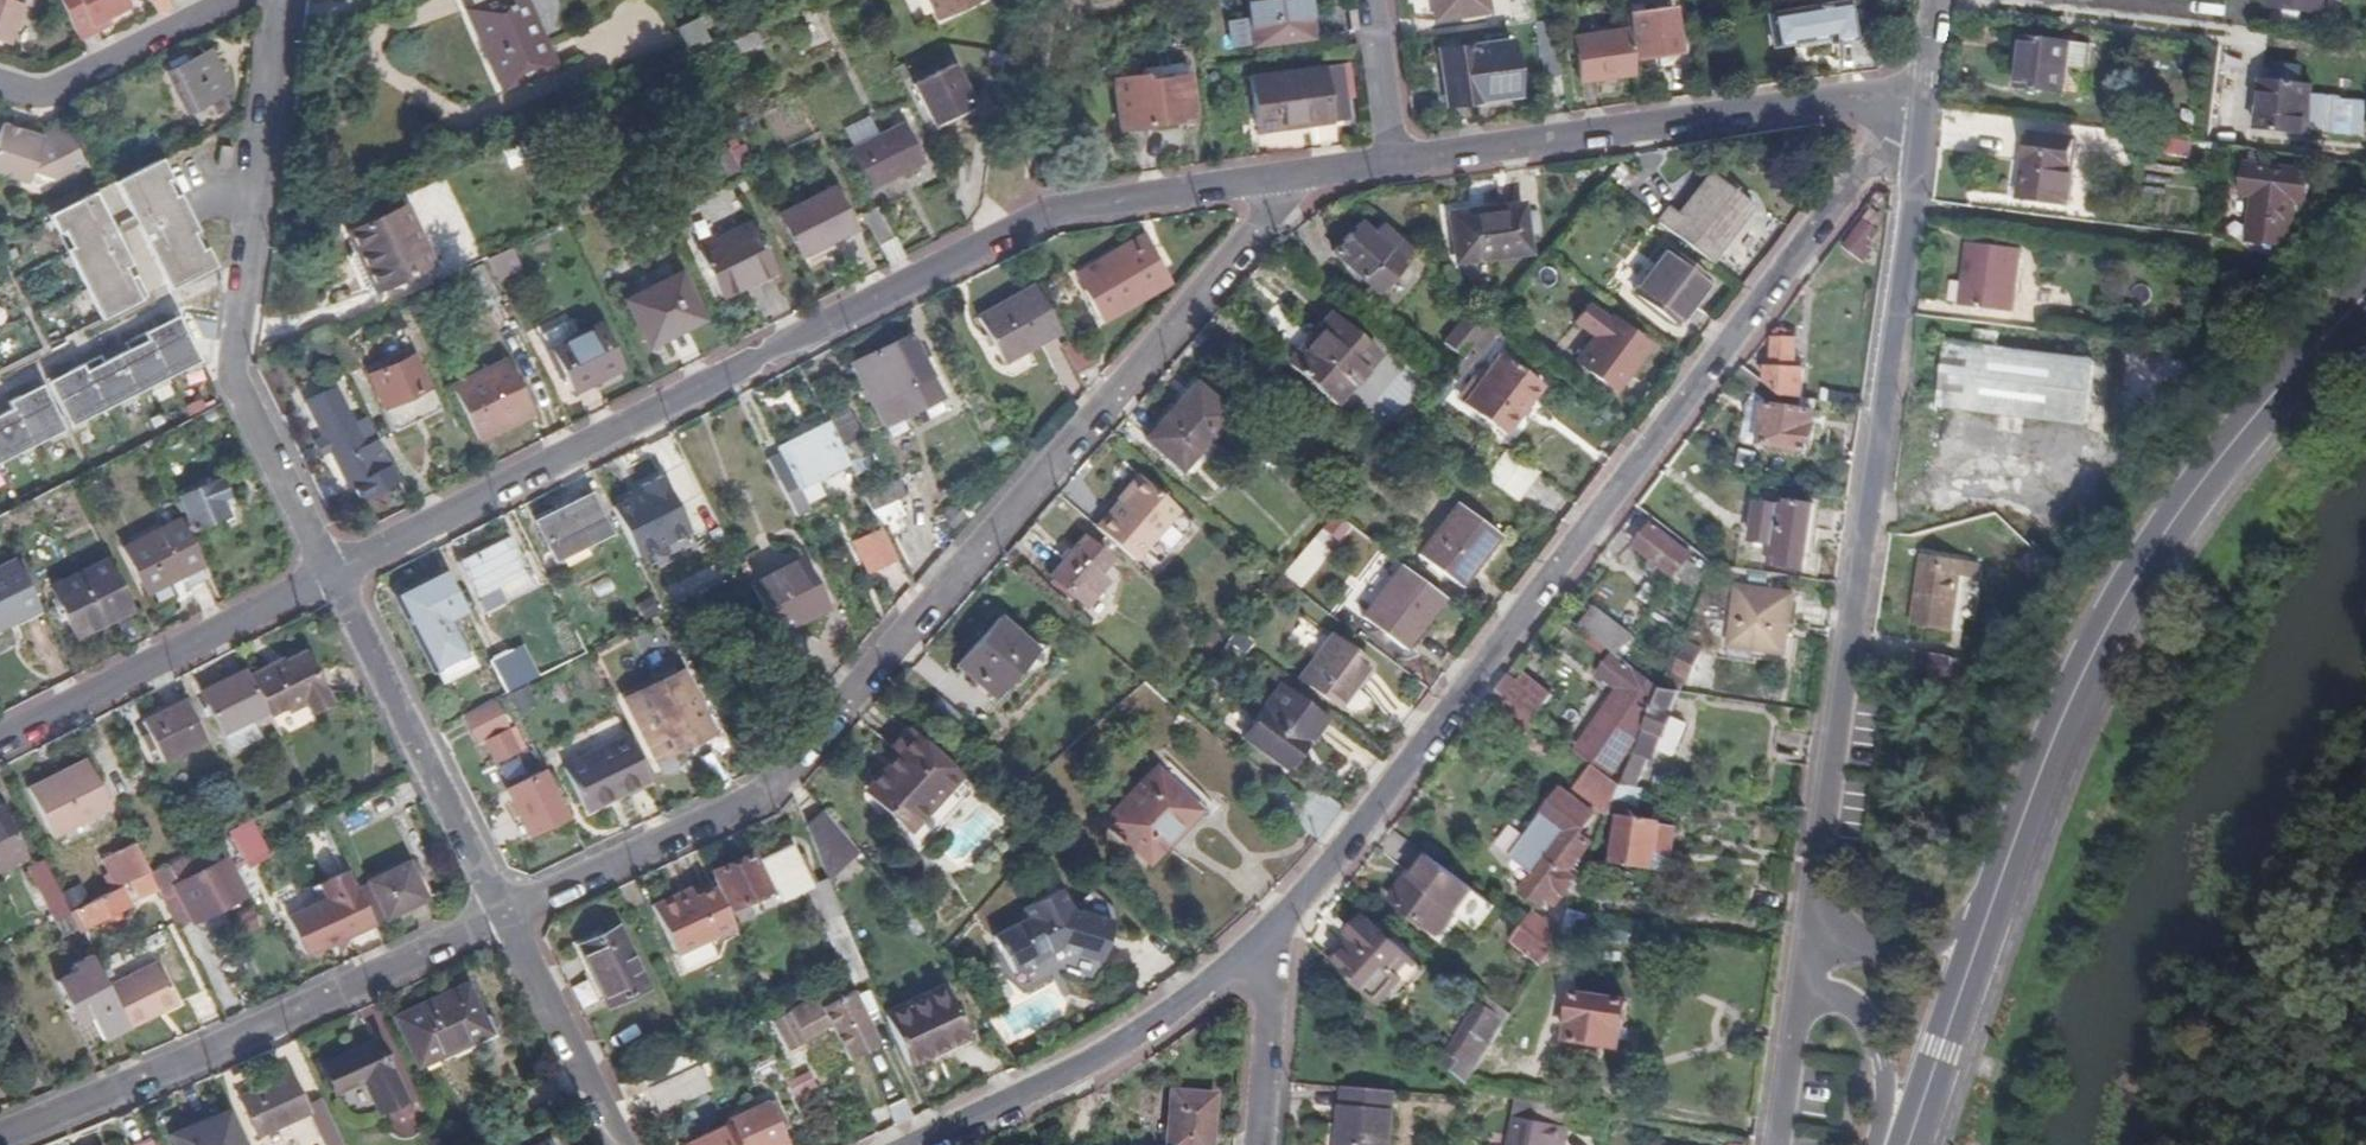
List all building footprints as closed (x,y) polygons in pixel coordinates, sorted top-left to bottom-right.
[(5,45),(20,0),(0,0),(0,44),(5,45)] [(75,42),(96,32),(92,25),(102,20),(122,9),(117,0),(55,0),(75,42)] [(152,12),(166,6),(163,0),(147,0),(152,12)] [(552,62),(523,0),(475,0),(461,7),(498,88),(552,62)] [(930,18),(969,0),(921,0),(930,18)] [(1309,35),(1305,0),(1248,0),(1254,43),(1309,35)] [(1483,12),(1481,0),(1427,0),(1430,20),(1483,12)] [(1841,0),(1828,0),(1762,11),(1768,43),(1787,40),(1790,53),(1848,42),(1841,0)] [(2314,0),(2269,0),(2268,8),(2279,10),(2278,18),(2296,20),(2297,13),(2312,15),(2314,0)] [(1678,51),(1672,6),(1631,12),(1637,58),(1678,51)] [(698,15),(675,25),(685,50),(708,40),(698,15)] [(1540,51),(1557,49),(1552,17),(1535,20),(1540,51)] [(106,27),(102,20),(92,25),(96,32),(106,27)] [(756,42),(750,30),(727,41),(732,53),(756,42)] [(1580,80),(1633,73),(1627,30),(1575,37),(1580,80)] [(2084,73),(2088,46),(2020,37),(2014,89),(2060,95),(2063,70),(2084,73)] [(1514,95),(1506,40),(1437,50),(1444,106),(1514,95)] [(220,93),(200,54),(162,74),(182,113),(205,100),(213,115),(226,108),(218,94),(220,93)] [(1341,64),(1344,97),(1355,96),(1351,63),(1341,64)] [(1344,97),(1341,64),(1251,77),(1257,122),(1307,114),(1309,124),(1346,119),(1344,97)] [(967,104),(947,65),(908,83),(928,122),(967,104)] [(1192,118),(1186,65),(1129,72),(1137,126),(1192,118)] [(2302,139),(2309,88),(2260,81),(2252,132),(2302,139)] [(24,138),(1,129),(0,132),(0,181),(26,190),(31,178),(52,185),(81,170),(57,127),(43,135),(40,142),(24,138)] [(858,191),(917,164),(899,128),(840,156),(858,191)] [(27,130),(24,138),(40,142),(43,135),(27,130)] [(2017,198),(2063,204),(2071,140),(2024,133),(2017,198)] [(500,149),(511,170),(529,161),(518,140),(500,149)] [(725,147),(734,164),(746,157),(738,140),(725,147)] [(233,164),(234,146),(225,144),(224,163),(233,164)] [(721,181),(738,173),(734,164),(725,147),(708,155),(721,181)] [(217,264),(161,158),(118,180),(137,216),(140,224),(172,286),(217,264)] [(2302,204),(2305,176),(2242,167),(2238,196),(2248,197),(2243,245),(2281,250),(2287,202),(2302,204)] [(1663,204),(1652,219),(1703,257),(1746,202),(1704,169),(1691,185),(1694,188),(1674,213),(1663,204)] [(849,231),(829,190),(778,214),(797,256),(849,231)] [(148,295),(119,235),(115,228),(95,191),(51,214),(60,232),(65,228),(75,248),(69,250),(103,318),(148,295)] [(343,229),(353,249),(362,244),(380,285),(427,264),(399,203),(343,229)] [(1523,250),(1516,203),(1446,212),(1454,270),(1466,280),(1482,277),(1478,256),(1523,250)] [(858,213),(873,244),(887,237),(871,209),(858,213)] [(119,235),(140,224),(137,216),(115,228),(119,235)] [(1864,245),(1875,229),(1857,216),(1837,244),(1856,258),(1864,245)] [(1379,242),(1354,220),(1327,250),(1353,272),(1379,242)] [(715,297),(769,270),(745,226),(693,250),(715,297)] [(66,251),(69,250),(75,248),(65,228),(60,232),(57,232),(66,251)] [(887,237),(873,244),(884,265),(901,256),(891,236),(887,237)] [(1161,280),(1134,236),(1071,273),(1096,319),(1161,280)] [(1957,305),(2009,311),(2017,250),(1965,243),(1957,305)] [(362,244),(353,249),(371,290),(380,285),(362,244)] [(511,244),(482,257),(490,275),(518,261),(511,244)] [(1864,245),(1856,258),(1866,265),(1875,252),(1864,245)] [(1662,247),(1646,270),(1654,278),(1671,255),(1662,247)] [(1654,278),(1646,270),(1631,289),(1670,319),(1701,279),(1671,255),(1654,278)] [(1027,258),(1019,264),(1030,284),(1039,279),(1027,258)] [(493,294),(479,262),(459,271),(474,304),(493,294)] [(1054,326),(1030,284),(972,319),(997,362),(1054,326)] [(696,326),(676,286),(624,311),(644,353),(696,326)] [(1280,361),(1328,401),(1371,352),(1322,310),(1280,361)] [(1453,351),(1474,326),(1455,310),(1434,336),(1453,351)] [(1506,333),(1487,317),(1481,323),(1490,331),(1501,341),(1506,333)] [(1607,391),(1639,351),(1603,320),(1569,362),(1607,391)] [(91,372),(81,376),(75,380),(71,372),(57,378),(60,383),(41,392),(60,432),(198,363),(176,323),(154,336),(151,331),(125,344),(131,352),(123,355),(109,363),(104,355),(86,364),(91,372)] [(615,368),(593,327),(568,339),(562,323),(537,336),(565,393),(615,368)] [(1464,345),(1473,352),(1490,331),(1481,323),(1464,345)] [(213,343),(211,327),(193,326),(201,344),(213,343)] [(1969,344),(1938,340),(1931,401),(2078,422),(2085,360),(1991,348),(1993,330),(1971,327),(1969,344)] [(1059,343),(1075,372),(1095,361),(1078,329),(1061,339),(1062,341),(1059,343)] [(1779,398),(1795,400),(1799,371),(1789,371),(1794,333),(1776,331),(1776,338),(1770,338),(1767,367),(1761,367),(1759,382),(1779,398)] [(317,360),(330,353),(321,334),(307,340),(317,360)] [(930,385),(905,335),(849,363),(868,402),(889,391),(895,403),(930,385)] [(432,411),(395,339),(372,348),(378,361),(358,370),(388,432),(432,411)] [(131,352),(125,344),(118,346),(123,355),(131,352)] [(1464,345),(1442,371),(1451,378),(1473,352),(1464,345)] [(1499,434),(1538,385),(1497,352),(1475,380),(1465,372),(1448,392),(1459,401),(1499,434)] [(1383,403),(1405,380),(1379,355),(1357,379),(1383,403)] [(446,388),(471,441),(525,414),(500,362),(446,388)] [(77,368),(81,376),(91,372),(86,364),(77,368)] [(1746,389),(1743,394),(1735,441),(1807,454),(1811,427),(1808,427),(1810,412),(1794,410),(1795,400),(1779,398),(1759,382),(1754,378),(1738,365),(1730,376),(1746,389)] [(1219,413),(1185,383),(1138,437),(1171,467),(1219,413)] [(348,501),(392,479),(384,462),(369,470),(346,422),(328,384),(298,398),(348,501)] [(54,436),(33,396),(16,406),(13,402),(0,408),(0,409),(5,417),(0,419),(0,463),(54,436)] [(1832,405),(1853,408),(1854,402),(1833,399),(1832,405)] [(361,415),(346,422),(369,470),(384,462),(361,415)] [(760,454),(789,511),(803,504),(798,494),(813,488),(807,474),(841,458),(822,421),(775,443),(775,445),(760,454)] [(1733,444),(1730,462),(1749,465),(1753,448),(1733,444)] [(1479,474),(1510,496),(1531,467),(1500,445),(1479,474)] [(659,501),(641,464),(611,480),(628,515),(659,501)] [(1120,488),(1089,525),(1129,557),(1172,507),(1132,472),(1120,485),(1120,488)] [(230,508),(211,475),(173,496),(190,531),(230,508)] [(860,494),(868,510),(901,494),(892,478),(860,494)] [(600,530),(582,497),(531,523),(547,556),(600,530)] [(1491,534),(1452,502),(1410,553),(1449,584),(1491,534)] [(1766,508),(1762,546),(1761,565),(1799,569),(1806,508),(1767,502),(1766,508)] [(1746,544),(1762,546),(1766,508),(1750,506),(1746,544)] [(181,589),(205,577),(177,521),(118,549),(139,593),(176,577),(181,589)] [(848,540),(863,573),(896,558),(881,525),(848,540)] [(1685,585),(1696,571),(1681,560),(1683,555),(1646,528),(1630,548),(1668,577),(1670,574),(1685,585)] [(1080,603),(1101,578),(1094,570),(1104,558),(1077,534),(1044,570),(1080,603)] [(521,569),(506,535),(453,562),(475,610),(500,599),(492,583),(521,569)] [(1955,574),(1958,559),(1915,552),(1906,622),(1949,629),(1953,595),(1945,595),(1947,574),(1955,574)] [(744,584),(769,632),(820,606),(797,557),(744,584)] [(1974,560),(1958,559),(1955,574),(1972,577),(1974,560)] [(33,609),(9,562),(0,567),(0,625),(33,609)] [(1438,598),(1398,566),(1355,615),(1398,648),(1438,598)] [(70,635),(125,608),(106,568),(50,595),(70,635)] [(464,617),(441,568),(403,587),(413,609),(402,614),(427,667),(462,649),(450,624),(464,617)] [(1953,595),(1955,574),(1947,574),(1945,595),(1953,595)] [(1724,645),(1781,654),(1791,596),(1732,589),(1724,645)] [(1609,652),(1612,655),(1627,633),(1587,603),(1570,625),(1609,652)] [(1029,649),(991,616),(950,662),(985,695),(1029,649)] [(1230,624),(1220,636),(1230,644),(1236,649),(1246,637),(1230,624)] [(1289,675),(1330,706),(1364,659),(1325,628),(1289,675)] [(1230,644),(1220,636),(1211,647),(1221,655),(1230,644)] [(1681,642),(1656,688),(1680,691),(1698,651),(1681,642)] [(1906,666),(1942,671),(1944,651),(1909,647),(1906,666)] [(462,649),(427,667),(433,678),(468,660),(462,649)] [(261,709),(265,716),(281,708),(284,713),(301,704),(306,713),(326,702),(301,651),(280,661),(269,666),(267,663),(244,674),(261,709)] [(1612,655),(1609,652),(1593,674),(1618,692),(1624,696),(1610,715),(1604,710),(1577,745),(1614,773),(1645,711),(1647,712),(1656,688),(1612,655)] [(486,661),(501,692),(517,684),(502,653),(486,661)] [(269,666),(280,661),(278,657),(267,663),(269,666)] [(244,674),(239,667),(195,691),(225,749),(254,733),(245,716),(261,709),(244,674)] [(702,729),(673,673),(621,698),(652,755),(702,729)] [(1492,691),(1501,698),(1514,682),(1505,674),(1492,691)] [(1501,698),(1522,713),(1530,719),(1548,695),(1520,674),(1514,682),(1501,698)] [(1324,717),(1280,684),(1240,735),(1279,766),(1305,734),(1308,736),(1324,717)] [(1617,784),(1636,787),(1650,756),(1655,757),(1659,749),(1674,756),(1687,724),(1669,715),(1680,691),(1656,688),(1647,712),(1617,784)] [(1492,691),(1480,707),(1509,729),(1522,713),(1501,698),(1492,691)] [(1624,696),(1618,692),(1604,710),(1610,715),(1624,696)] [(155,759),(201,738),(180,698),(136,721),(142,733),(136,735),(144,753),(150,749),(155,759)] [(492,759),(515,747),(498,713),(475,724),(492,759)] [(1522,713),(1509,729),(1520,738),(1533,721),(1530,719),(1522,713)] [(904,831),(954,774),(902,727),(884,746),(889,750),(898,758),(864,796),(904,831)] [(581,808),(644,776),(622,734),(559,766),(581,808)] [(898,758),(889,750),(855,788),(864,796),(898,758)] [(64,776),(27,794),(49,835),(107,805),(82,759),(61,770),(64,776)] [(1571,786),(1605,813),(1610,802),(1617,784),(1588,763),(1571,786)] [(1144,856),(1193,806),(1149,764),(1100,816),(1144,856)] [(527,832),(564,813),(541,768),(503,787),(527,832)] [(24,789),(27,794),(64,776),(61,770),(24,789)] [(967,785),(954,774),(904,831),(899,836),(911,847),(967,785)] [(1646,788),(1660,790),(1661,777),(1648,775),(1646,788)] [(1633,804),(1636,787),(1617,784),(1610,802),(1620,803),(1633,804)] [(1299,804),(1325,824),(1336,812),(1309,790),(1299,804)] [(1561,790),(1531,833),(1552,849),(1571,863),(1587,840),(1580,832),(1592,816),(1561,790)] [(1620,803),(1610,802),(1605,813),(1605,814),(1614,816),(1620,803)] [(820,876),(823,883),(856,854),(815,808),(798,823),(820,876)] [(1659,824),(1659,822),(1617,816),(1612,858),(1651,864),(1653,853),(1666,855),(1672,826),(1659,824)] [(0,817),(0,865),(19,855),(0,817)] [(1531,877),(1523,888),(1543,903),(1555,887),(1563,892),(1575,875),(1568,869),(1571,863),(1552,849),(1531,833),(1509,862),(1531,877)] [(125,882),(143,872),(127,843),(98,858),(113,888),(115,886),(125,882)] [(196,844),(143,872),(152,890),(173,931),(253,889),(253,887),(238,859),(228,864),(224,856),(207,865),(196,844)] [(253,887),(279,873),(264,844),(237,858),(238,859),(253,887)] [(788,856),(783,844),(748,860),(744,852),(706,869),(723,906),(727,904),(735,920),(751,913),(752,916),(781,902),(779,898),(803,887),(788,856)] [(803,887),(817,919),(833,912),(836,911),(823,883),(820,876),(814,879),(801,850),(788,856),(803,887)] [(1470,890),(1426,857),(1402,887),(1396,882),(1386,897),(1433,936),(1470,890)] [(25,867),(52,919),(67,912),(39,859),(25,867)] [(382,912),(420,892),(402,860),(364,880),(382,912)] [(134,899),(152,890),(143,872),(125,882),(134,899)] [(68,905),(83,897),(78,884),(61,893),(68,905)] [(668,952),(725,925),(706,885),(686,894),(673,900),(669,892),(645,903),(668,952)] [(67,912),(75,929),(102,914),(106,922),(117,916),(113,909),(124,903),(115,886),(113,888),(67,912)] [(673,900),(686,894),(682,886),(669,892),(673,900)] [(349,926),(330,889),(287,911),(304,948),(349,926)] [(1013,973),(1039,959),(1037,954),(1048,948),(1050,954),(1058,950),(1098,962),(1110,922),(1070,910),(1062,890),(1025,909),(1030,917),(995,936),(1013,973)] [(228,914),(239,937),(259,926),(248,904),(228,914)] [(1578,947),(1585,912),(1565,909),(1557,944),(1578,947)] [(839,977),(842,975),(859,968),(852,948),(833,912),(817,919),(815,921),(839,977)] [(1548,949),(1557,933),(1530,913),(1519,927),(1548,949)] [(1337,965),(1375,1008),(1414,974),(1375,930),(1373,932),(1365,922),(1347,937),(1356,947),(1337,965)] [(728,933),(725,925),(668,952),(677,968),(711,953),(713,940),(728,933)] [(642,985),(613,926),(575,944),(604,1003),(642,985)] [(1509,941),(1539,964),(1548,949),(1519,927),(1509,941)] [(1626,930),(1609,929),(1608,941),(1625,943),(1626,930)] [(1037,954),(1039,959),(1050,954),(1048,948),(1037,954)] [(99,1029),(122,1017),(101,976),(86,949),(69,959),(72,965),(51,975),(73,1016),(88,1008),(99,1029)] [(101,976),(122,1017),(172,992),(150,951),(101,976)] [(445,1059),(492,1037),(467,980),(398,1011),(421,1061),(441,1051),(445,1059)] [(816,1073),(875,1045),(845,982),(770,1017),(784,1046),(800,1038),(806,1050),(816,1073)] [(882,1013),(905,1063),(963,1034),(940,985),(882,1013)] [(1617,1048),(1624,1004),(1572,996),(1565,1040),(1617,1048)] [(1441,1075),(1459,1094),(1503,1022),(1485,1006),(1442,1053),(1452,1061),(1441,1075)] [(402,1091),(374,1034),(320,1056),(332,1084),(361,1071),(376,1103),(402,1091)] [(800,1038),(784,1046),(790,1058),(806,1050),(800,1038)] [(705,1042),(692,1048),(699,1062),(712,1056),(705,1042)] [(1441,1075),(1452,1061),(1442,1053),(1432,1064),(1441,1075)] [(656,1110),(706,1086),(694,1062),(644,1085),(656,1110)] [(303,1101),(286,1064),(237,1085),(253,1123),(303,1101)] [(1212,1091),(1165,1087),(1161,1144),(1207,1144),(1212,1091)] [(1393,1093),(1343,1088),(1336,1144),(1386,1144),(1393,1093)] [(383,1109),(391,1125),(417,1112),(409,1096),(383,1109)] [(226,1100),(168,1125),(177,1144),(248,1144),(226,1100)] [(735,1144),(777,1144),(782,1143),(778,1130),(785,1126),(772,1100),(765,1104),(764,1101),(723,1121),(735,1144)] [(723,1121),(676,1144),(735,1144),(723,1121)] [(1555,1134),(1499,1127),(1497,1144),(1554,1144),(1555,1134)] [(149,1130),(130,1138),(133,1144),(156,1144),(149,1130)]
